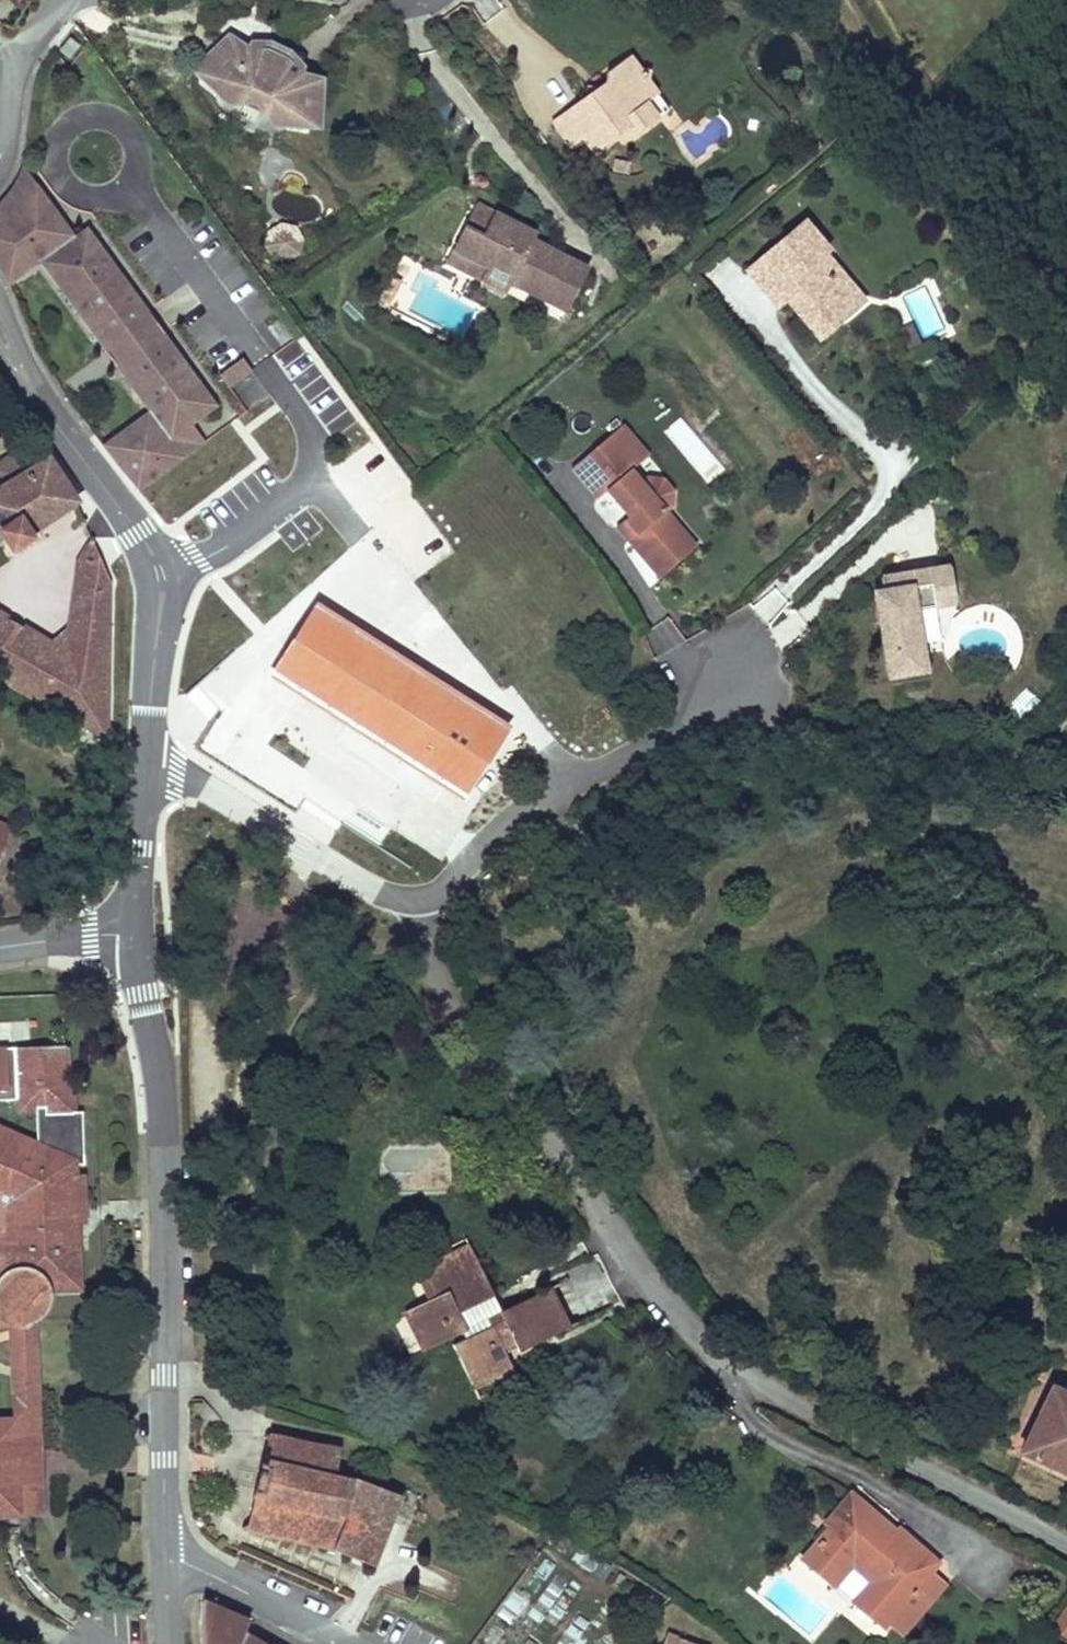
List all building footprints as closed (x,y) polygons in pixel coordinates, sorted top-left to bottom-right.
[(305,116),(314,73),(290,68),(291,62),(281,47),(266,40),(248,42),(244,47),(225,31),(198,66),(215,79),(213,85),(217,91),(223,95),(229,97),(236,96),(239,90),(261,100),(257,106),(262,112),(267,115),(274,118),(282,117),(284,111),(305,116)] [(59,52),(69,60),(81,46),(71,38),(59,52)] [(314,73),(318,57),(318,56),(281,47),(291,62),(290,68),(314,73)] [(569,88),(538,110),(559,140),(573,130),(584,146),(604,132),(617,122),(624,132),(645,117),(633,100),(645,91),(638,80),(638,72),(631,70),(619,53),(599,67),(595,78),(581,88),(569,88)] [(657,108),(645,91),(633,100),(645,117),(657,108)] [(610,141),(624,132),(617,122),(604,132),(610,141)] [(104,246),(90,227),(77,236),(66,220),(61,223),(56,217),(61,214),(54,204),(50,208),(45,201),(49,198),(25,164),(22,170),(17,179),(12,188),(1,202),(0,204),(0,269),(7,278),(11,285),(43,262),(107,350),(155,315),(109,253),(104,256),(99,249),(104,246)] [(54,204),(49,198),(45,201),(50,208),(54,204)] [(453,202),(443,226),(467,235),(476,212),(453,202)] [(793,209),(736,258),(760,286),(773,275),(780,284),(788,293),(784,296),(809,326),(831,308),(819,294),(833,283),(804,249),(812,241),(817,237),(793,209)] [(497,283),(554,307),(574,258),(516,234),(496,226),(498,221),(476,212),(467,235),(443,226),(431,256),(474,274),(469,285),(493,294),(497,283)] [(66,220),(61,214),(56,217),(61,223),(66,220)] [(518,229),(498,221),(496,226),(516,234),(518,229)] [(287,225),(277,223),(269,228),(266,237),(271,237),(285,240),(289,243),(291,234),(287,225)] [(285,240),(271,237),(266,237),(261,238),(269,249),(282,252),(293,245),(289,243),(285,240)] [(853,289),(812,241),(804,249),(833,283),(819,294),(831,308),(853,289)] [(109,253),(104,246),(99,249),(104,256),(109,253)] [(427,267),(469,285),(474,274),(431,256),(427,267)] [(780,284),(773,275),(760,286),(768,295),(780,284)] [(120,367),(167,332),(155,315),(107,350),(120,367)] [(196,424),(192,419),(199,415),(202,419),(221,405),(167,332),(120,367),(152,411),(107,444),(116,457),(126,469),(139,485),(144,492),(198,450),(191,441),(202,432),(196,424)] [(255,369),(245,355),(234,364),(244,377),(255,369)] [(244,377),(234,364),(222,372),(232,386),(244,377)] [(202,419),(199,415),(192,419),(196,424),(202,419)] [(607,455),(583,476),(596,491),(605,483),(627,509),(623,513),(635,527),(627,534),(659,571),(695,541),(664,505),(670,500),(671,485),(661,473),(646,471),(640,476),(629,464),(633,460),(619,443),(632,432),(620,418),(594,440),(607,455)] [(198,450),(209,442),(202,432),(191,441),(198,450)] [(646,449),(632,432),(619,443),(633,460),(646,449)] [(594,440),(570,461),(583,476),(607,455),(594,440)] [(83,500),(46,443),(0,472),(0,497),(0,498),(0,544),(9,559),(31,547),(29,541),(83,500)] [(623,513),(615,520),(627,534),(635,527),(623,513)] [(105,747),(110,589),(95,549),(78,565),(70,634),(66,664),(47,653),(0,624),(0,683),(105,747)] [(947,560),(878,574),(881,587),(873,589),(890,673),(926,666),(913,604),(955,596),(947,560)] [(506,731),(322,613),(281,676),(465,795),(506,731)] [(47,653),(66,664),(70,634),(47,653)] [(68,1105),(67,1038),(42,1038),(0,1039),(0,1321),(7,1319),(23,1321),(39,1314),(48,1302),(50,1288),(81,1283),(74,1157),(81,1156),(81,1105),(68,1105)] [(453,1267),(475,1255),(469,1244),(447,1255),(453,1267)] [(549,1333),(528,1292),(498,1307),(480,1271),(486,1267),(479,1253),(475,1255),(453,1267),(447,1255),(418,1270),(431,1295),(396,1312),(415,1350),(454,1330),(458,1338),(442,1346),(462,1384),(508,1360),(502,1349),(515,1343),(518,1348),(549,1333)] [(547,1282),(528,1292),(549,1333),(568,1323),(547,1282)] [(45,1493),(37,1326),(36,1327),(33,1329),(26,1331),(18,1331),(14,1331),(10,1330),(12,1363),(14,1428),(15,1455),(17,1494),(45,1493)] [(1056,1387),(1026,1457),(1066,1474),(1066,1392),(1056,1387)] [(0,1428),(0,1456),(15,1455),(14,1428),(0,1428)] [(246,1529),(252,1530),(330,1554),(356,1486),(333,1482),(336,1456),(267,1441),(262,1463),(257,1463),(249,1501),(252,1502),(246,1529)] [(17,1494),(15,1455),(0,1456),(0,1522),(18,1521),(17,1494)] [(356,1486),(330,1554),(361,1565),(372,1569),(397,1494),(359,1479),(356,1486)] [(883,1628),(941,1565),(895,1522),(891,1528),(857,1496),(831,1524),(836,1529),(807,1560),(833,1585),(856,1562),(879,1583),(858,1605),(883,1628)] [(835,1589),(849,1599),(864,1579),(850,1569),(835,1589)] [(1046,1627),(1066,1639),(1066,1593),(1046,1627)] [(244,1639),(250,1626),(207,1603),(203,1619),(202,1626),(202,1634),(203,1643),(251,1643),(244,1639)] [(709,1642),(664,1635),(662,1643),(709,1643),(709,1642)]
